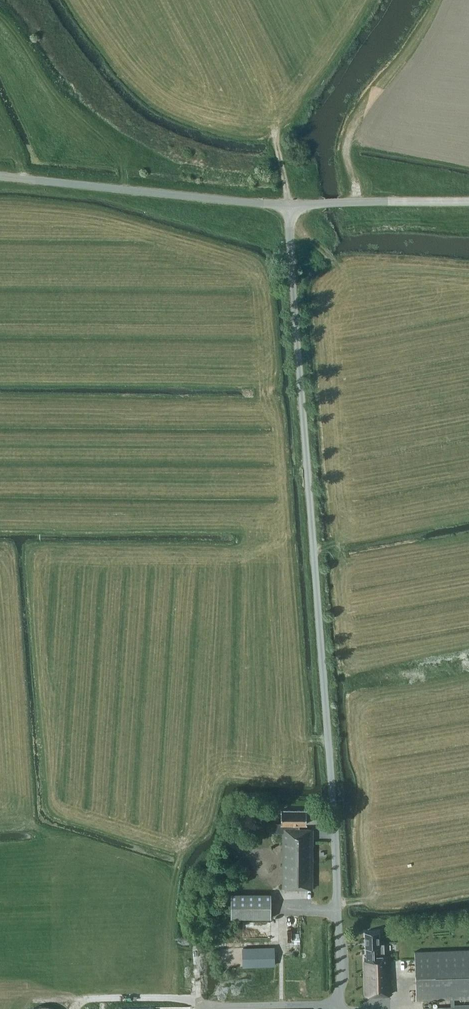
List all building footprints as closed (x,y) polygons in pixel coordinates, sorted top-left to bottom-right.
[(293,827),(284,827),(282,891),(313,892),(315,828),(301,828),(301,823),(307,823),(307,810),(282,809),(281,823),(293,823),(293,827)] [(230,895),(229,919),(270,920),(270,896),(230,895)] [(389,985),(388,955),(376,955),(376,946),(377,946),(377,935),(360,935),(360,947),(370,946),(370,955),(364,955),(365,986),(389,985)] [(243,946),(243,965),(272,965),(272,946),(243,946)] [(454,1007),(454,998),(468,997),(468,949),(414,951),(416,999),(450,998),(450,1007),(423,1008),(468,1008),(468,1006),(454,1007)]
